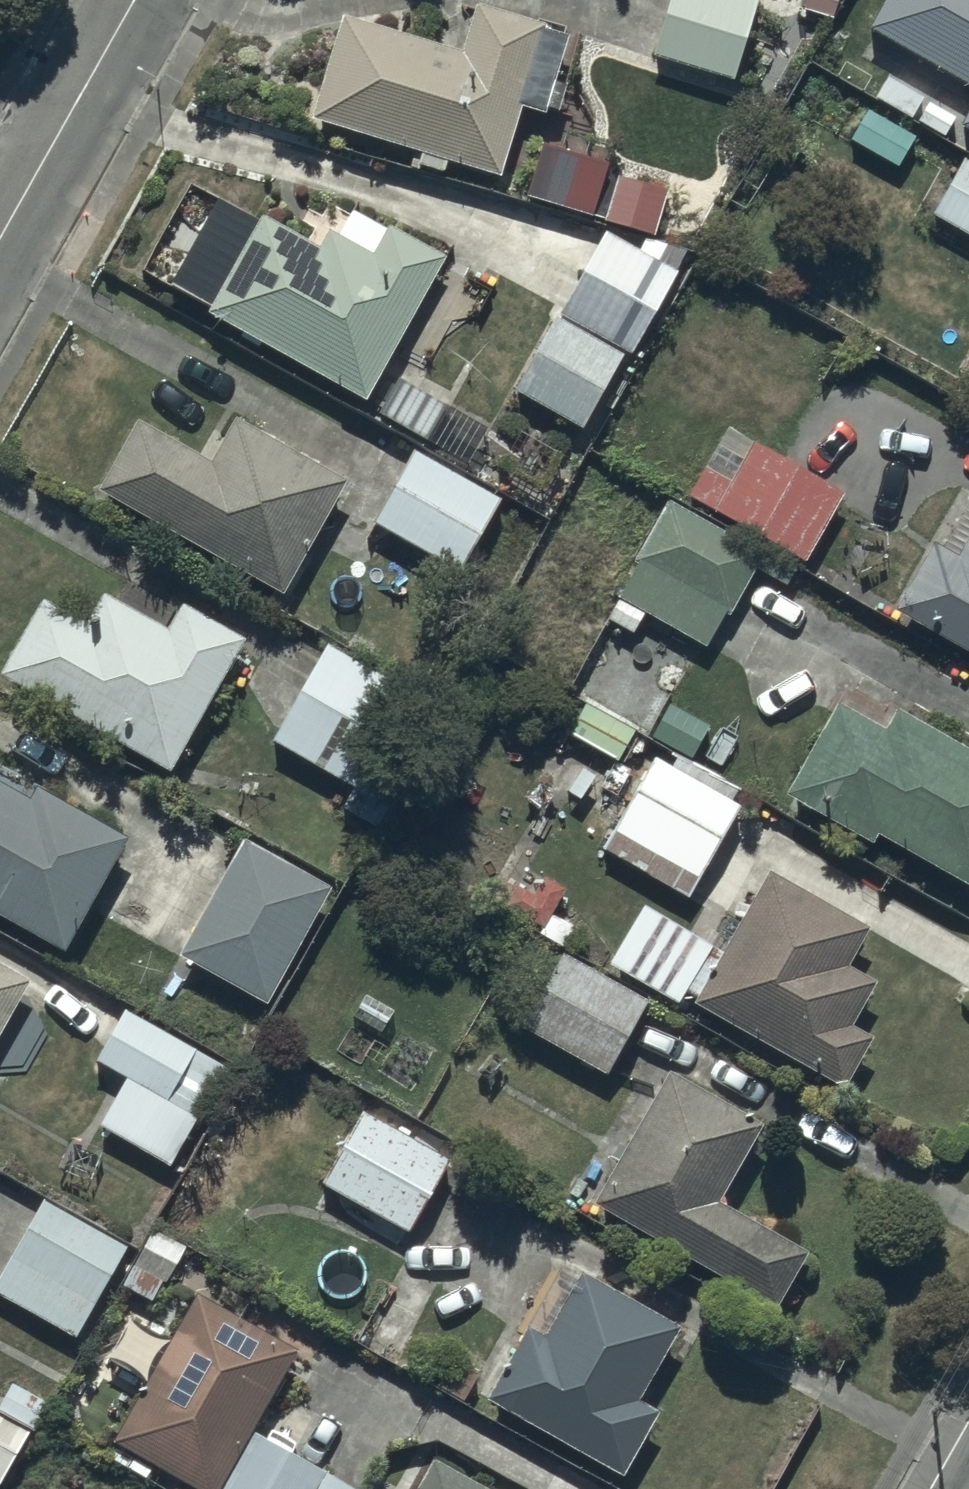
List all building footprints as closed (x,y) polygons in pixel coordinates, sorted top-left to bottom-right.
[(420,143),(416,158),(444,165),(448,150),(501,165),(543,14),(492,0),(472,0),(461,40),(342,7),(313,113),(420,143)] [(656,48),(655,50),(735,73),(757,0),(666,0),(653,47),(656,48)] [(867,19),(968,74),(968,0),(878,0),(867,19)] [(956,118),(968,125),(968,94),(956,118)] [(914,132),(865,105),(849,136),(897,163),(914,132)] [(543,134),(526,189),(655,229),(670,182),(620,167),(623,158),(543,134)] [(961,151),(928,209),(968,232),(968,156),(961,151)] [(390,218),(388,223),(352,202),(338,228),(331,224),(321,241),(261,207),(255,217),(218,197),(171,287),(209,305),(366,394),(447,250),(390,218)] [(605,226),(561,308),(556,305),(514,383),(585,421),(625,346),(633,350),(678,265),(605,226)] [(447,399),(397,373),(379,407),(429,434),(447,399)] [(212,450),(135,409),(99,481),(285,582),(344,472),(233,412),(212,450)] [(722,423),(685,492),(803,555),(840,485),(722,423)] [(501,490),(414,442),(372,517),(460,565),(501,490)] [(613,592),(618,595),(606,616),(633,630),(645,609),(706,644),(725,610),(728,612),(754,565),(782,581),(794,560),(762,542),(760,546),(667,494),(613,592)] [(893,602),(968,645),(968,519),(954,546),(932,533),(893,602)] [(44,591),(2,665),(171,761),(245,632),(181,596),(167,621),(102,584),(85,614),(44,591)] [(435,698),(325,637),(271,735),(380,796),(435,698)] [(891,700),(879,721),(832,694),(779,788),(868,837),(874,827),(968,881),(968,743),(891,700)] [(615,720),(581,702),(554,754),(587,772),(615,720)] [(652,752),(599,843),(684,893),(744,790),(678,752),(671,763),(652,752)] [(64,941),(128,828),(36,776),(26,792),(0,777),(0,905),(64,941)] [(246,832),(180,949),(267,998),(333,881),(246,832)] [(867,920),(764,862),(689,996),(843,1082),(871,1032),(850,1019),(876,973),(846,956),(867,920)] [(647,995),(560,944),(516,1020),(603,1071),(647,995)] [(30,974),(0,957),(0,1027),(30,974)] [(122,1003),(94,1052),(213,1120),(241,1071),(122,1003)] [(759,1117),(663,1066),(592,1200),(773,1296),(801,1244),(715,1198),(759,1117)] [(451,1152),(360,1103),(318,1180),(409,1230),(451,1152)] [(43,1192),(0,1271),(0,1289),(77,1331),(128,1239),(43,1192)] [(155,1300),(187,1241),(153,1223),(121,1282),(155,1300)] [(680,1319),(579,1262),(543,1325),(528,1317),(485,1392),(622,1470),(660,1403),(639,1391),(680,1319)] [(147,1374),(114,1433),(213,1488),(215,1488),(297,1343),(196,1286),(170,1333),(132,1312),(109,1352),(147,1374)] [(28,1427),(0,1411),(0,1474),(28,1427)] [(324,1464),(261,1427),(225,1488),(227,1488),(309,1488),(324,1464)] [(411,1488),(502,1488),(432,1451),(411,1488)] [(309,1488),(365,1488),(324,1464),(309,1488)]
